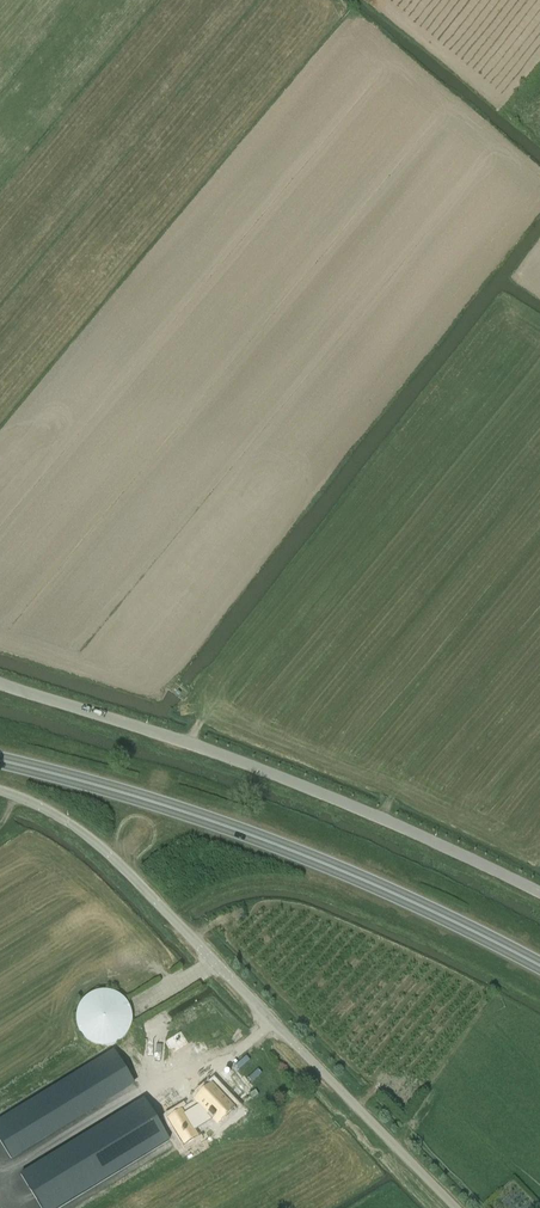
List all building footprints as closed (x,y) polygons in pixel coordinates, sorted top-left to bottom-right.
[(92,1044),(94,1045),(96,1046),(99,1047),(101,1047),(103,1047),(105,1047),(108,1047),(110,1047),(112,1046),(115,1045),(117,1044),(119,1043),(121,1042),(123,1040),(125,1038),(126,1037),(128,1035),(129,1032),(130,1030),(131,1028),(132,1025),(132,1023),(132,1020),(132,1018),(132,1016),(132,1013),(131,1011),(130,1008),(129,1006),(128,1004),(127,1002),(125,1000),(123,999),(121,997),(119,996),(117,995),(115,993),(113,993),(111,992),(108,992),(106,991),(104,991),(101,992),(99,992),(96,993),(94,993),(92,994),(90,995),(88,997),(86,998),(84,1000),(83,1002),(81,1004),(80,1006),(79,1008),(78,1010),(77,1013),(77,1015),(77,1018),(77,1020),(77,1023),(77,1025),(78,1028),(79,1030),(80,1032),(81,1034),(82,1036),(84,1038),(86,1040),(88,1042),(90,1043),(92,1044)] [(165,1039),(171,1053),(190,1044),(184,1030),(165,1039)] [(90,1062),(56,1082),(75,1114),(109,1091),(90,1062)] [(229,1093),(211,1105),(226,1128),(240,1119),(232,1107),(245,1098),(248,1105),(265,1095),(247,1066),(224,1080),(229,1093)] [(177,1067),(82,1123),(114,1176),(207,1116),(177,1067)]
